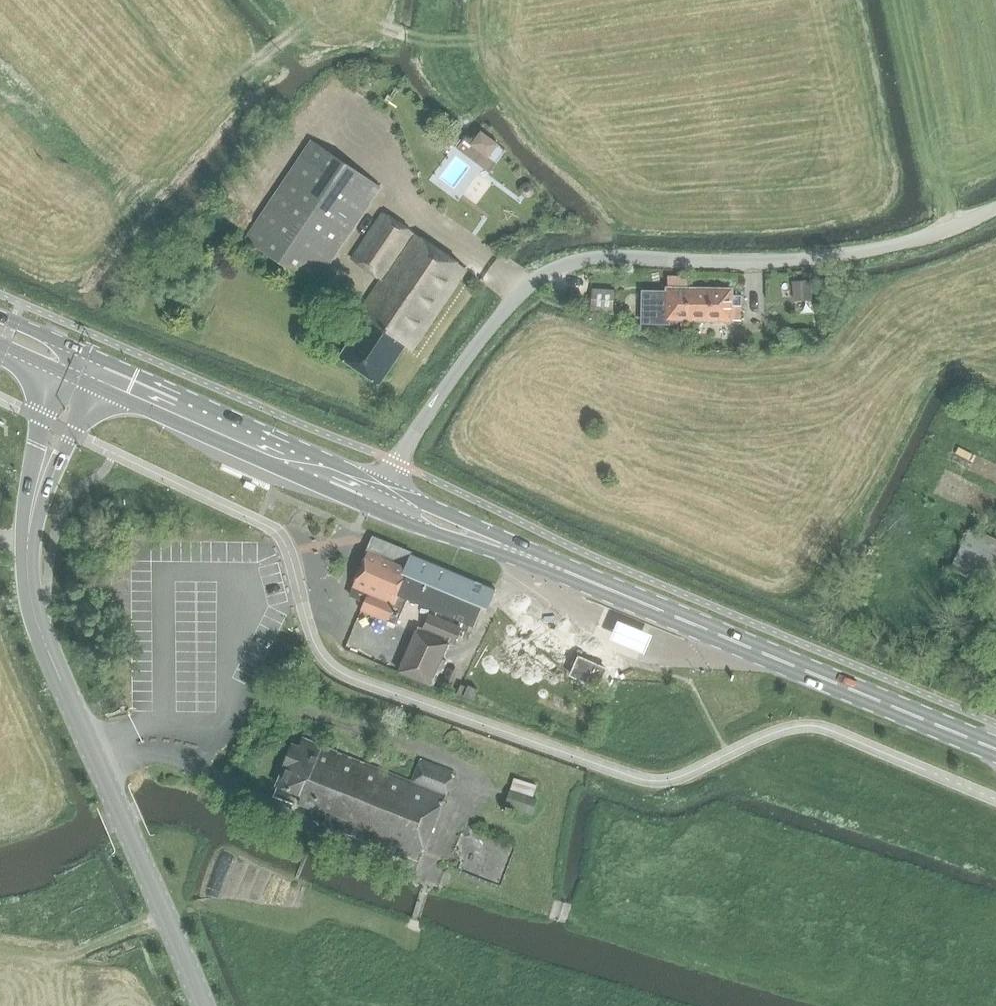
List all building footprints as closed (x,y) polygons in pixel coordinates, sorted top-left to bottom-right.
[(314,287),(380,187),(309,140),(243,240),(314,287)] [(403,345),(410,350),(464,269),(381,214),(350,260),(380,280),(357,314),(364,319),(339,358),(377,384),(403,345)] [(792,299),(813,299),(813,278),(792,278),(792,299)] [(613,312),(614,289),(591,287),(591,292),(586,292),(585,306),(590,306),(590,310),(613,312)] [(685,318),(685,311),(688,311),(688,289),(666,288),(666,295),(657,295),(657,292),(642,292),(642,322),(667,323),(667,319),(685,319),(685,318)] [(688,311),(685,311),(685,318),(729,319),(729,320),(739,320),(739,305),(728,305),(729,289),(688,289),(688,311)] [(990,584),(995,572),(995,539),(970,526),(951,566),(990,584)] [(475,626),(488,594),(483,583),(424,559),(411,560),(409,565),(368,549),(352,588),(365,594),(361,609),(394,623),(399,611),(407,614),(412,601),(475,626)] [(416,627),(397,673),(428,684),(446,639),(454,643),(459,627),(427,613),(421,629),(416,627)] [(655,635),(618,620),(607,647),(644,662),(655,635)] [(596,686),(603,667),(576,656),(569,675),(596,686)] [(457,693),(473,701),(479,690),(469,685),(467,688),(461,685),(457,693)] [(451,771),(419,758),(392,748),(384,770),(302,738),(299,746),(292,743),(275,785),(300,795),(297,803),(312,809),(308,817),(417,859),(451,771)] [(508,789),(504,806),(531,813),(535,798),(508,789)]
